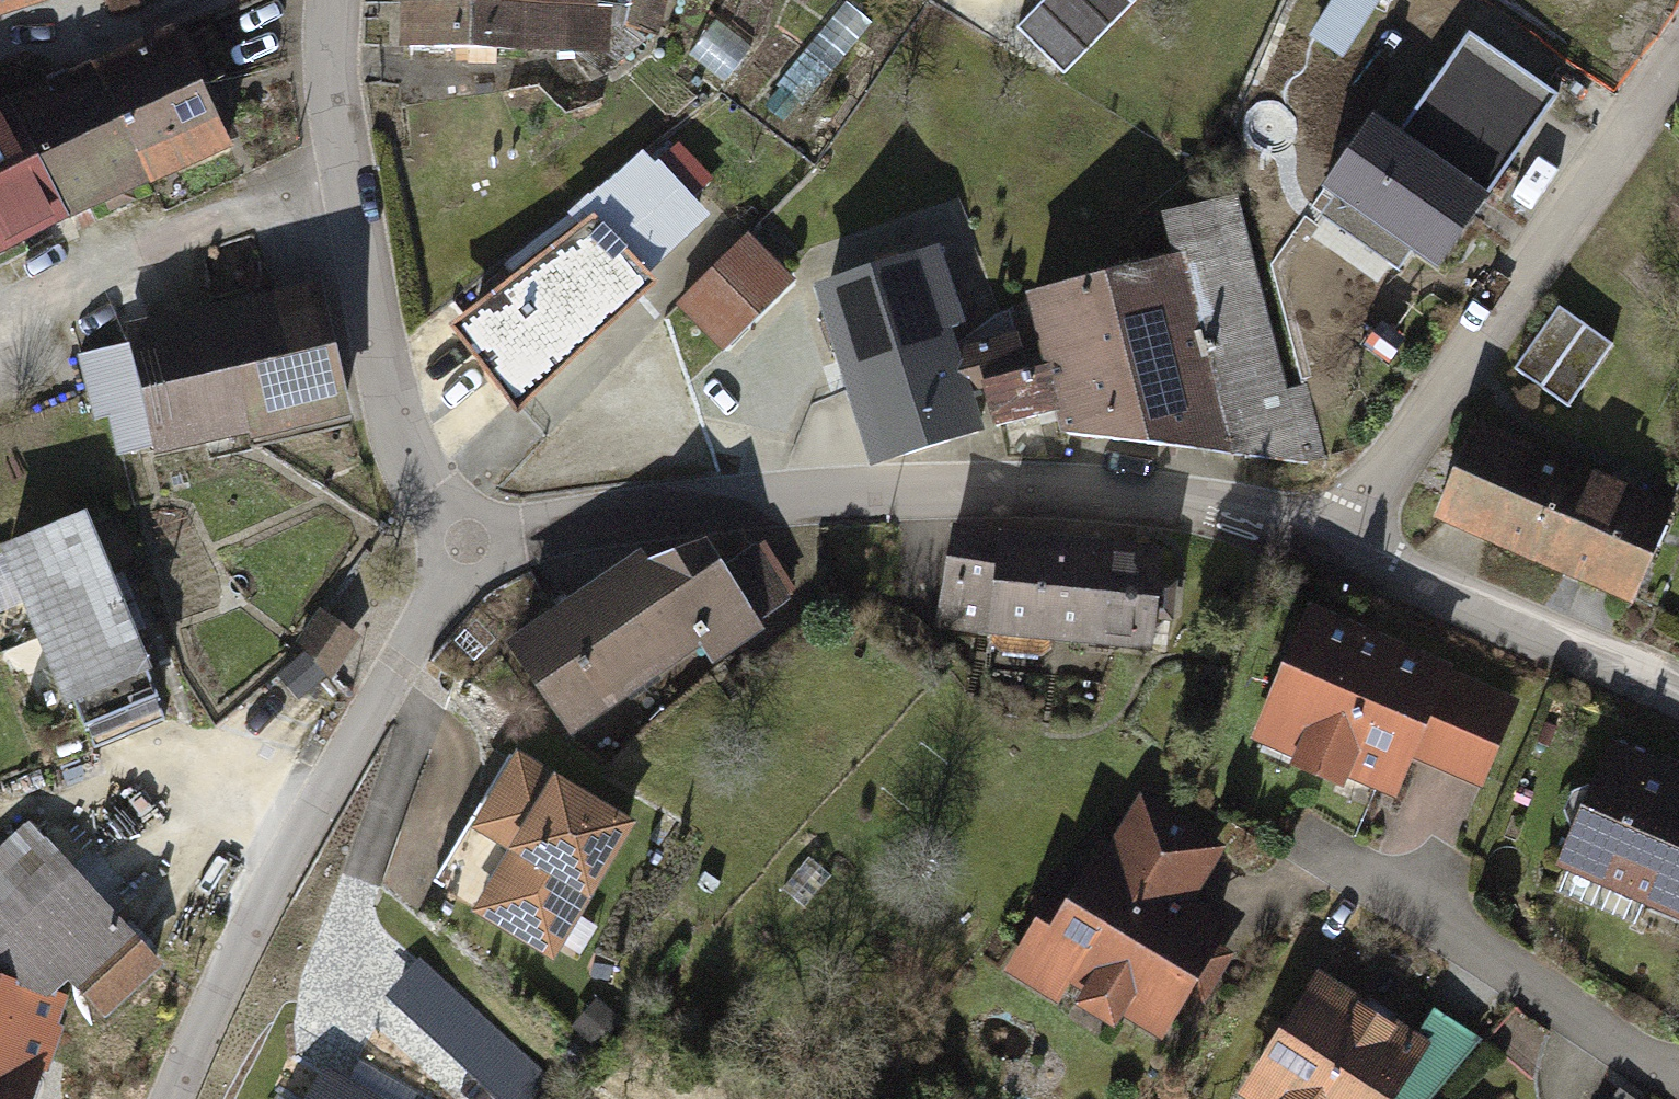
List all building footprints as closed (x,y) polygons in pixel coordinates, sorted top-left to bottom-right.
[(409,47),(595,49),(596,0),(409,0),(409,47)] [(677,0),(634,0),(627,23),(667,35),(677,0)] [(1016,35),(1063,80),(1140,0),(1050,0),(1016,35)] [(1385,0),(1343,0),(1321,42),(1354,59),(1385,0)] [(106,55),(159,175),(239,140),(186,20),(106,55)] [(1512,156),(1559,91),(1468,26),(1438,66),(1452,76),(1436,104),(1512,156)] [(159,175),(106,55),(27,93),(83,211),(159,175)] [(17,245),(83,211),(27,93),(0,107),(0,210),(17,245)] [(1436,268),(1512,156),(1436,104),(1410,141),(1369,113),(1318,188),(1436,268)] [(710,219),(654,151),(584,209),(598,225),(483,320),(540,389),(662,275),(654,265),(710,219)] [(1040,313),(1062,389),(1076,434),(1322,467),(1242,205),(1168,218),(1181,267),(1035,296),(1040,313)] [(0,210),(0,253),(17,245),(0,210)] [(800,284),(750,234),(681,302),(731,352),(800,284)] [(852,368),(980,331),(956,248),(829,285),(852,368)] [(364,421),(334,284),(150,323),(155,350),(97,362),(118,456),(169,445),(173,461),(364,421)] [(1614,348),(1557,311),(1524,363),(1580,400),(1614,348)] [(980,331),(852,368),(874,443),(992,409),(1062,389),(1040,313),(980,331)] [(1477,422),(1436,522),(1641,605),(1678,512),(1678,504),(1477,422)] [(96,510),(12,546),(47,626),(131,590),(96,510)] [(1006,538),(962,533),(952,618),(1161,643),(1171,562),(1124,557),(1126,542),(1010,529),(1006,538)] [(646,556),(706,641),(721,657),(774,619),(784,579),(747,536),(657,548),(646,556)] [(706,641),(646,556),(572,608),(631,693),(706,641)] [(131,590),(47,626),(81,706),(165,670),(131,590)] [(1511,692),(1320,605),(1261,735),(1387,792),(1407,747),(1473,777),(1511,692)] [(325,607),(295,647),(338,679),(368,639),(325,607)] [(631,693),(572,608),(522,643),(582,728),(631,693)] [(1622,747),(1572,867),(1678,910),(1678,770),(1622,747)] [(633,821),(516,752),(470,830),(506,851),(471,911),(552,958),(633,821)] [(1234,846),(1155,798),(1078,925),(1063,916),(1036,961),(1136,1020),(1143,1010),(1180,1032),(1242,930),(1199,904),(1234,846)] [(50,1066),(74,981),(107,1011),(171,951),(28,815),(0,842),(0,1055),(50,1066)] [(433,964),(403,995),(506,1095),(535,1065),(433,964)] [(1333,973),(1268,1079),(1301,1098),(1412,1098),(1446,1043),(1333,973)] [(0,1055),(0,1098),(42,1098),(50,1066),(0,1055)] [(341,1066),(322,1098),(399,1098),(341,1066)]
